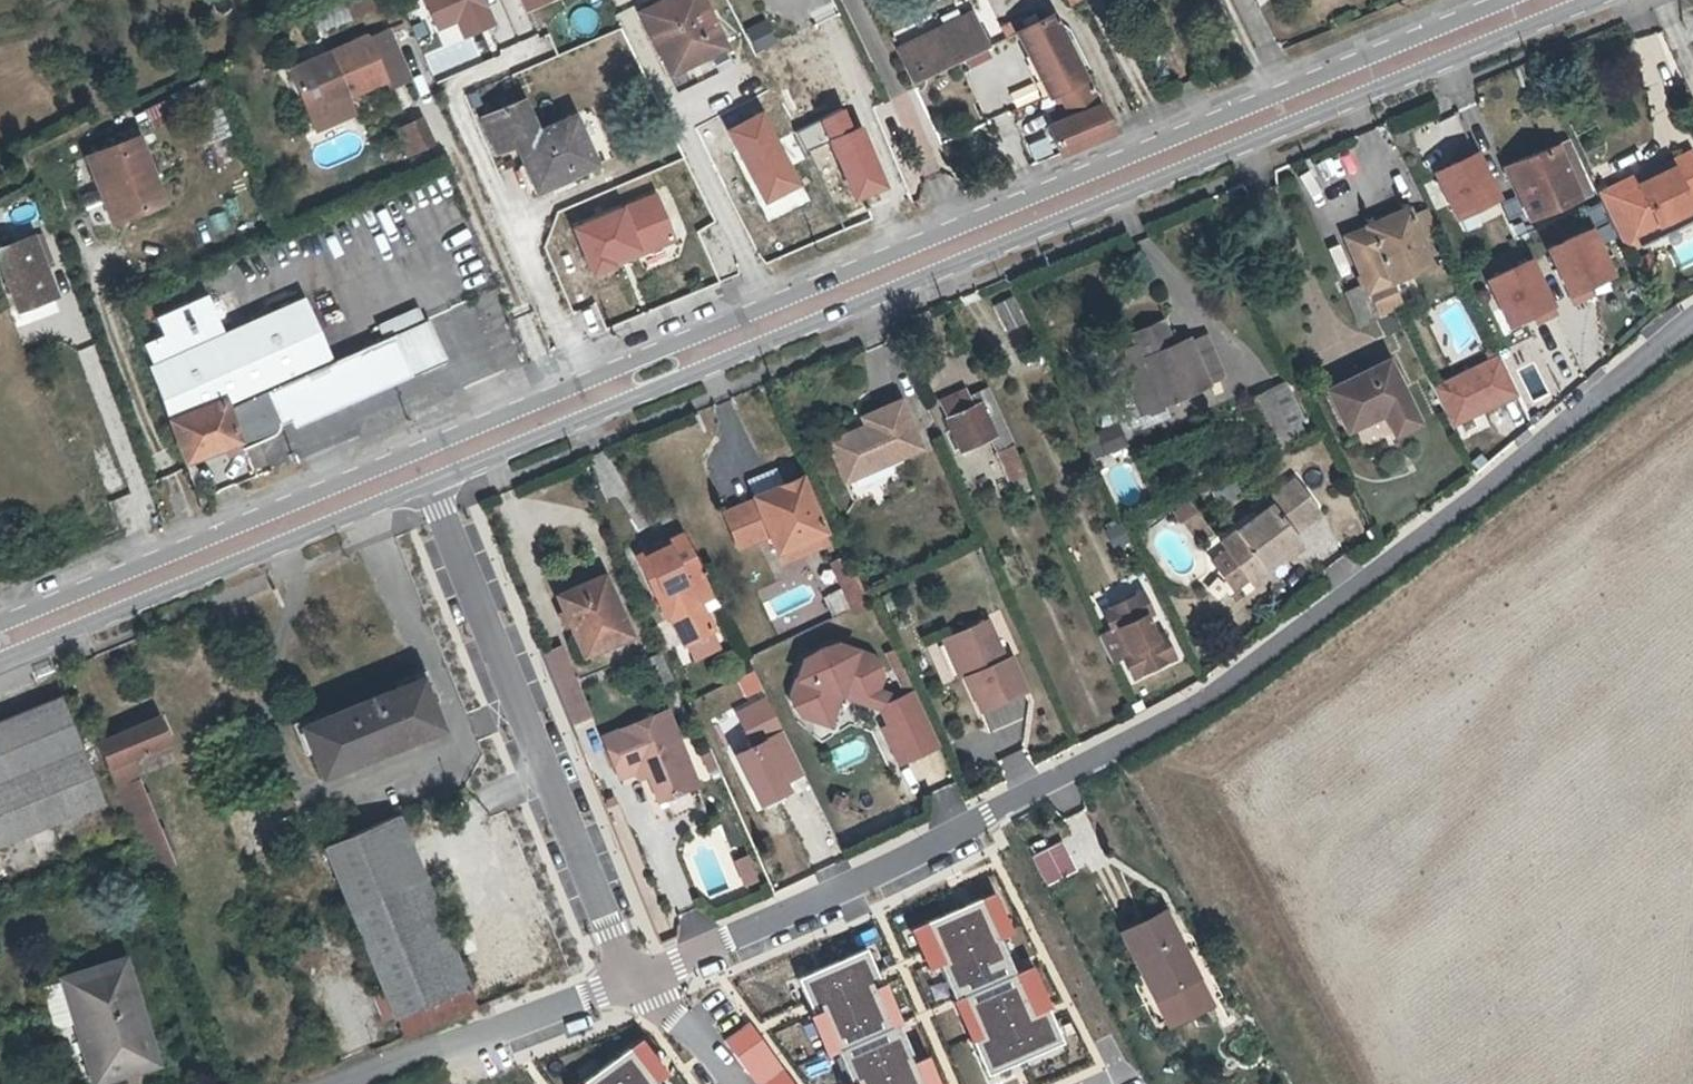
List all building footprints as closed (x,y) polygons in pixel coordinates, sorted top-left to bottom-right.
[(432,31),(454,22),(460,38),(491,26),(480,0),(420,0),(432,31)] [(521,13),(551,1),(551,0),(516,0),(521,13)] [(699,0),(661,0),(636,13),(670,80),(726,52),(699,0)] [(1050,89),(1081,75),(1051,11),(1019,25),(1006,31),(1007,32),(1013,29),(1024,55),(1034,50),(1050,89)] [(893,50),(910,83),(985,44),(968,13),(893,50)] [(996,20),(1002,33),(1006,31),(1019,25),(1013,13),(996,20)] [(756,54),(776,43),(763,20),(743,30),(756,54)] [(387,30),(368,38),(375,56),(388,50),(397,53),(387,30)] [(368,38),(290,73),(316,130),(355,113),(348,97),(386,80),(389,88),(409,79),(397,53),(388,50),(375,56),(368,38)] [(1081,75),(1050,89),(1062,118),(1045,124),(1059,154),(1110,133),(1105,122),(1081,75)] [(482,115),(498,151),(516,143),(534,184),(566,170),(570,177),(595,166),(575,117),(539,132),(524,97),(482,115)] [(762,114),(726,131),(761,204),(797,187),(762,114)] [(420,117),(398,127),(410,153),(432,143),(420,117)] [(92,157),(105,188),(111,186),(125,220),(165,204),(138,137),(92,157)] [(1557,146),(1580,198),(1591,193),(1568,140),(1557,146)] [(1580,198),(1557,146),(1508,167),(1531,219),(1580,198)] [(1610,191),(1631,236),(1656,224),(1658,228),(1691,212),(1692,211),(1692,153),(1692,151),(1669,163),(1672,169),(1638,186),(1634,180),(1610,191)] [(1475,152),(1431,174),(1454,221),(1499,200),(1475,152)] [(1672,169),(1669,163),(1634,180),(1638,186),(1672,169)] [(111,186),(105,188),(118,223),(125,220),(111,186)] [(1631,236),(1610,191),(1603,195),(1629,251),(1637,247),(1631,236)] [(655,194),(573,227),(592,274),(674,242),(655,194)] [(1425,207),(1408,215),(1419,238),(1437,230),(1425,207)] [(1364,286),(1343,295),(1357,328),(1381,318),(1370,293),(1391,283),(1431,265),(1419,238),(1408,215),(1406,210),(1365,228),(1366,231),(1344,241),(1364,286)] [(1631,236),(1637,247),(1692,220),(1692,217),(1691,212),(1658,228),(1656,224),(1631,236)] [(1591,231),(1546,252),(1569,300),(1614,279),(1591,231)] [(36,302),(39,301),(55,295),(45,270),(53,266),(41,233),(0,249),(0,264),(16,309),(18,308),(36,302)] [(1530,260),(1486,281),(1509,329),(1554,308),(1530,260)] [(1391,283),(1370,293),(1381,318),(1396,312),(1402,309),(1391,283)] [(218,330),(157,359),(145,363),(171,422),(231,397),(251,444),(274,435),(277,432),(279,428),(280,424),(292,419),(296,429),(414,379),(395,335),(332,361),(304,295),(218,330)] [(990,306),(1004,332),(1024,321),(1011,296),(990,306)] [(39,310),(36,302),(18,308),(21,317),(39,310)] [(143,330),(157,359),(218,330),(204,302),(143,330)] [(1156,393),(1160,400),(1223,374),(1211,347),(1206,334),(1191,340),(1190,339),(1174,346),(1162,320),(1131,333),(1135,343),(1115,352),(1123,369),(1121,370),(1134,403),(1156,393)] [(426,321),(395,335),(414,379),(445,365),(426,321)] [(1328,390),(1347,431),(1384,414),(1394,436),(1417,425),(1400,388),(1404,385),(1392,360),(1328,390)] [(1301,424),(1281,383),(1254,397),(1274,437),(1301,424)] [(948,397),(952,403),(942,407),(961,450),(988,438),(1008,481),(1026,472),(988,386),(969,395),(966,389),(948,397)] [(1156,393),(1134,403),(1139,414),(1162,404),(1160,400),(1156,393)] [(231,397),(171,422),(189,461),(226,445),(229,453),(251,444),(231,397)] [(884,465),(892,461),(922,449),(901,401),(862,417),(866,427),(868,433),(884,465)] [(1091,457),(1126,445),(1119,424),(1084,436),(1091,457)] [(828,443),(830,449),(868,433),(866,427),(828,443)] [(868,433),(830,449),(845,482),(884,465),(868,433)] [(769,533),(777,551),(825,531),(801,477),(754,496),(755,500),(769,533)] [(1231,553),(1251,581),(1282,560),(1303,544),(1293,530),(1320,510),(1300,483),(1271,502),(1268,498),(1242,516),(1251,528),(1225,544),(1231,553)] [(755,500),(724,513),(739,546),(769,533),(755,500)] [(825,531),(777,551),(782,562),(830,543),(825,531)] [(638,556),(668,616),(671,614),(685,643),(713,629),(699,600),(690,581),(704,574),(685,533),(638,556)] [(1251,581),(1231,553),(1217,563),(1237,591),(1251,581)] [(830,562),(839,582),(855,575),(846,555),(830,562)] [(1282,560),(1251,581),(1257,588),(1286,566),(1282,560)] [(690,581),(699,600),(713,593),(704,574),(690,581)] [(558,614),(565,630),(571,627),(585,658),(631,636),(604,576),(557,597),(564,611),(558,614)] [(855,576),(839,582),(843,589),(858,583),(855,576)] [(858,583),(843,589),(854,613),(869,607),(858,583)] [(831,616),(846,610),(839,589),(823,595),(831,616)] [(1112,632),(1100,639),(1111,664),(1124,658),(1134,679),(1174,658),(1162,636),(1156,640),(1145,618),(1151,614),(1140,594),(1102,614),(1112,632)] [(989,620),(950,637),(967,674),(982,709),(1026,690),(1011,656),(1005,659),(989,620)] [(967,674),(950,637),(944,639),(960,677),(967,674)] [(938,641),(926,646),(938,672),(950,666),(938,641)] [(837,645),(807,660),(794,696),(802,713),(831,724),(842,693),(855,698),(860,685),(878,692),(882,677),(874,658),(837,645)] [(657,691),(663,689),(673,684),(660,655),(644,661),(657,691)] [(61,671),(59,666),(46,671),(48,676),(61,671)] [(738,682),(747,700),(761,693),(752,675),(738,682)] [(403,685),(423,734),(443,726),(423,678),(403,685)] [(423,734),(403,685),(304,723),(323,771),(423,734)] [(860,685),(855,698),(874,704),(878,692),(860,685)] [(881,708),(891,727),(924,712),(916,693),(881,708)] [(60,696),(0,719),(0,840),(101,802),(60,696)] [(782,734),(766,701),(738,715),(754,746),(782,734)] [(891,727),(885,729),(901,764),(940,746),(924,712),(891,727)] [(700,789),(669,713),(605,739),(622,781),(639,775),(640,775),(638,769),(646,766),(653,784),(662,805),(700,789)] [(157,716),(97,744),(148,871),(150,876),(175,867),(138,780),(128,784),(119,764),(161,746),(163,752),(171,749),(157,716)] [(639,775),(644,788),(653,784),(646,766),(638,769),(640,775),(639,775)] [(386,996),(396,1020),(471,989),(400,817),(325,849),(386,996)] [(1059,841),(1028,857),(1044,886),(1075,870),(1059,841)] [(748,889),(759,884),(749,861),(738,866),(748,889)] [(913,925),(929,962),(936,959),(953,997),(960,994),(976,1031),(968,1035),(985,1073),(1061,1040),(1045,1002),(1037,1006),(1021,968),(1013,971),(997,933),(1005,930),(989,892),(913,925)] [(1196,980),(1162,912),(1121,933),(1154,1000),(1196,980)] [(851,1083),(932,1083),(920,1056),(913,1059),(897,1021),(890,1024),(874,987),(881,984),(865,946),(796,975),(828,1051),(836,1048),(851,1083)] [(150,1062),(116,960),(60,978),(93,1080),(150,1062)] [(1196,980),(1154,1000),(1166,1025),(1208,1005),(1196,980)] [(396,1020),(386,996),(375,1001),(385,1024),(396,1020)] [(755,1083),(793,1083),(748,1020),(722,1038),(755,1083)] [(654,1077),(661,1072),(636,1038),(573,1083),(660,1083),(654,1077)]
